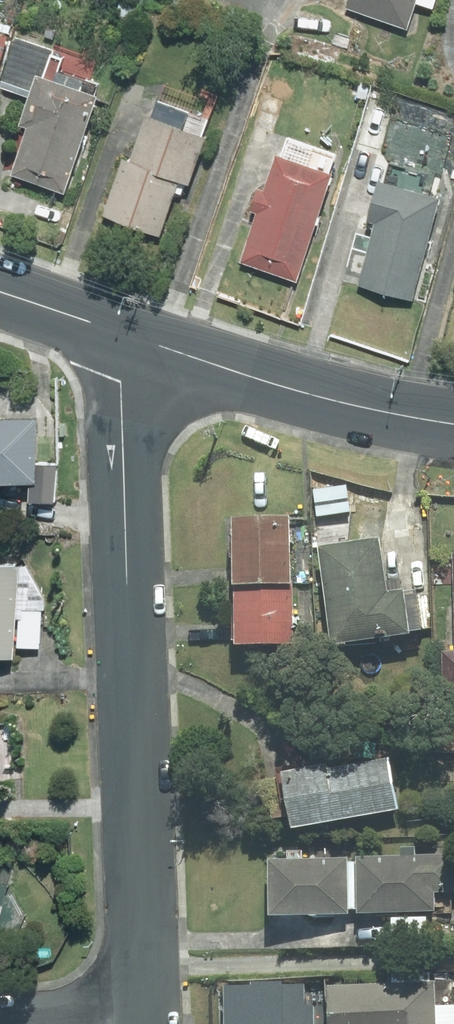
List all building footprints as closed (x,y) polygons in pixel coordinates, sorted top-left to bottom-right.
[(349,10),(403,29),(414,0),(352,0),(349,10)] [(93,100),(33,81),(4,174),(63,193),(93,100)] [(201,141),(145,118),(103,219),(158,242),(201,141)] [(330,179),(271,160),(238,264),(296,283),(330,179)] [(439,203),(376,188),(351,293),(414,308),(439,203)] [(0,417),(0,478),(47,479),(48,417),(0,417)] [(284,524),(226,525),(228,649),(286,648),(284,524)] [(373,543),(310,552),(324,653),(403,642),(397,598),(381,600),(373,543)] [(444,553),(445,652),(434,652),(435,697),(453,697),(453,552),(444,553)] [(0,563),(0,656),(27,657),(29,564),(0,563)] [(0,716),(0,781),(12,780),(9,716),(0,716)] [(394,762),(275,778),(283,835),(402,819),(394,762)] [(447,860),(348,867),(352,922),(450,916),(447,860)] [(348,867),(259,865),(260,922),(345,920),(348,867)] [(0,879),(0,915),(12,883),(0,879)] [(325,984),(324,1023),(436,1023),(436,986),(325,984)]
